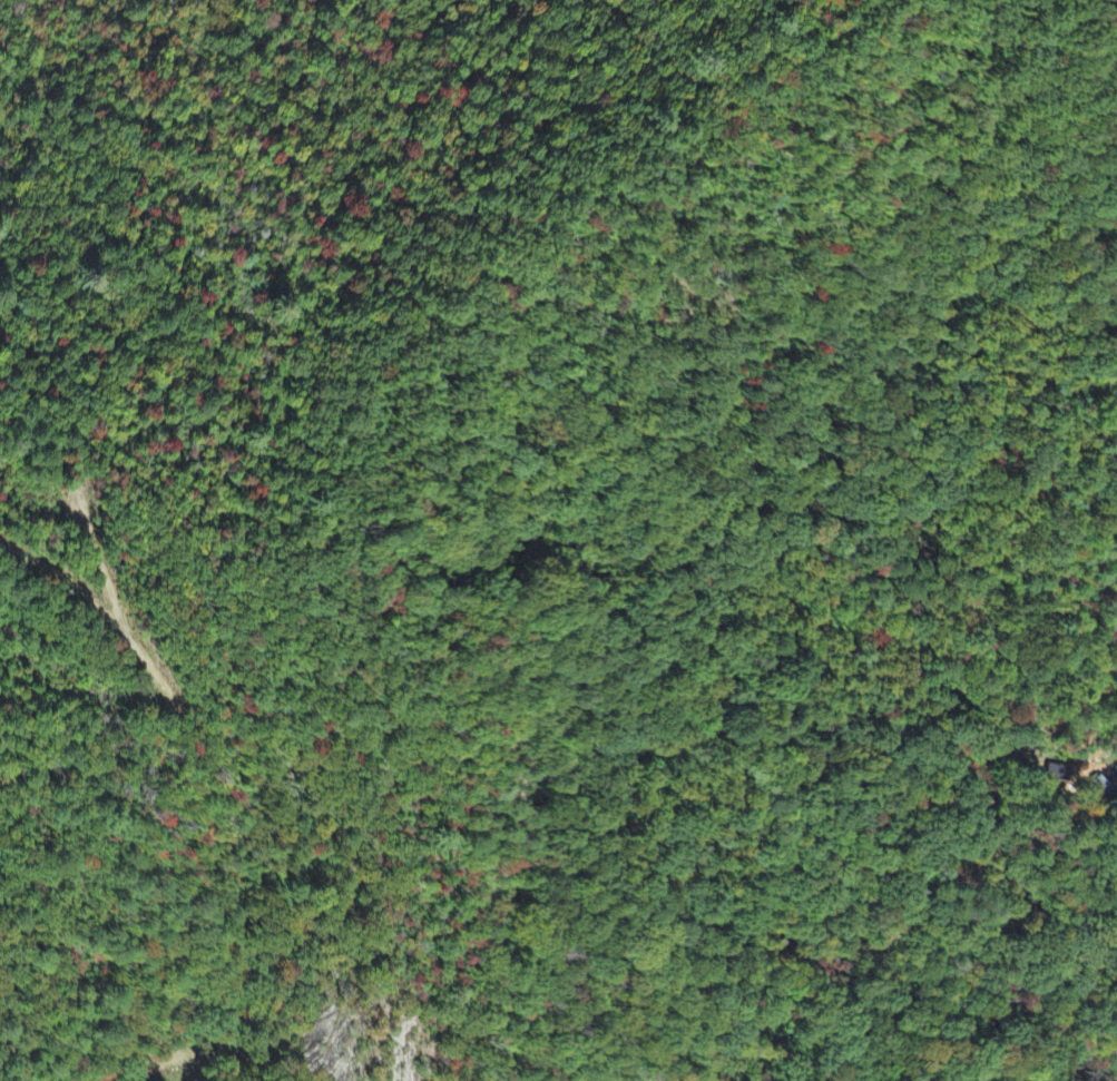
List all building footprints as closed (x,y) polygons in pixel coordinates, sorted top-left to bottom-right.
[(1045,783),(1064,784),(1064,770),(1046,769),(1045,783)]
